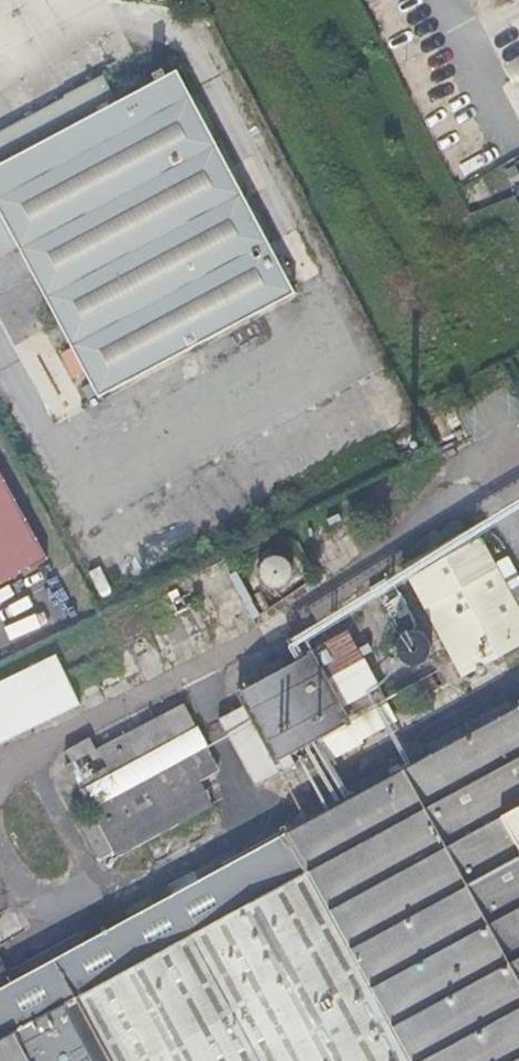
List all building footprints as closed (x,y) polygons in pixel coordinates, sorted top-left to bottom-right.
[(178,75),(119,107),(108,82),(0,137),(0,261),(21,250),(96,397),(290,296),(178,75)] [(29,565),(0,513),(0,582),(29,565)] [(518,621),(470,533),(459,539),(449,525),(389,557),(443,661),(518,621)] [(264,602),(310,589),(300,553),(254,566),(264,602)] [(263,743),(370,687),(361,673),(324,691),(295,637),(226,674),(263,743)] [(83,707),(60,655),(0,682),(0,744),(83,707)] [(513,679),(348,766),(344,757),(272,794),(277,803),(261,815),(253,804),(207,829),(211,840),(0,951),(0,1060),(518,1060),(518,690),(513,679)] [(201,780),(221,770),(186,704),(98,750),(91,738),(68,750),(74,763),(69,766),(95,814),(80,822),(99,857),(113,850),(118,857),(215,806),(201,780)]
